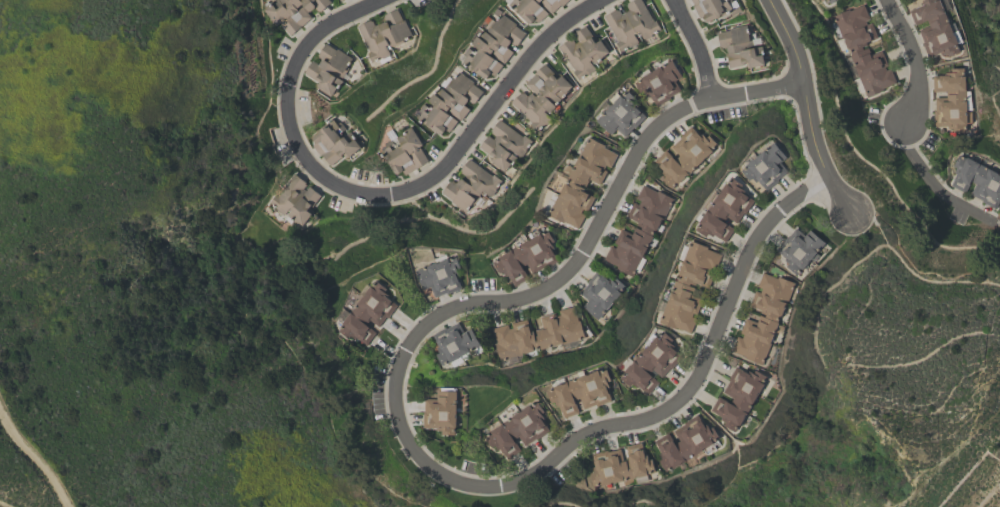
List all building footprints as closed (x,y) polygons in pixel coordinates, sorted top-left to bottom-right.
[(271,2),(274,0),(329,0),(330,1),(329,1),(330,2),(319,11),(318,10),(317,11),(314,7),(310,11),(309,10),(308,11),(307,10),(306,11),(310,17),(288,35),(278,22),(275,24),(262,8),(270,1),(271,2)] [(517,13),(507,0),(540,0),(538,2),(548,13),(537,22),(534,19),(530,23),(529,22),(528,23),(518,11),(517,13)] [(541,2),(543,0),(568,0),(562,5),(561,4),(551,13),(541,2)] [(626,3),(632,0),(641,0),(652,21),(654,20),(660,29),(642,39),(638,30),(633,33),(637,41),(620,51),(614,42),(616,40),(603,16),(616,8),(617,10),(618,9),(620,14),(628,10),(625,5),(627,4),(626,3)] [(732,1),(734,0),(736,0),(738,5),(732,9),(732,10),(722,15),(722,14),(708,21),(707,20),(706,21),(703,16),(699,18),(692,5),(693,5),(690,0),(731,0),(732,1)] [(920,2),(924,0),(941,0),(954,31),(958,29),(962,40),(958,42),(959,45),(958,45),(960,51),(948,56),(946,52),(941,54),(940,52),(928,57),(922,42),(923,42),(918,30),(929,25),(927,19),(915,24),(909,9),(921,5),(920,2)] [(865,96),(852,66),(853,66),(848,55),(850,54),(847,48),(846,48),(842,40),(843,39),(842,36),(840,36),(832,16),(848,9),(849,10),(863,4),(869,18),(864,20),(866,24),(871,22),(877,37),(865,42),(866,44),(861,46),(862,49),(867,47),(870,54),(881,50),(887,64),(883,66),(885,69),(889,68),(896,83),(865,96)] [(385,46),(389,55),(371,63),(366,52),(368,52),(356,25),(369,19),(370,21),(372,20),(374,24),(377,23),(378,24),(384,21),(382,16),(383,16),(383,14),(396,8),(401,20),(403,19),(410,36),(401,40),(402,41),(392,46),(390,45),(388,46),(388,45),(385,46)] [(526,33),(516,45),(515,44),(514,45),(510,42),(507,47),(512,52),(504,63),(492,54),(494,50),(493,50),(489,55),(502,65),(494,76),(490,73),(486,77),(485,77),(485,78),(479,73),(478,74),(472,69),(472,70),(462,62),(467,56),(464,54),(469,47),(474,51),(475,50),(477,51),(479,49),(472,43),(477,36),(478,36),(484,29),(486,31),(495,20),(496,21),(502,13),(516,24),(515,25),(526,33)] [(728,67),(726,53),(728,53),(726,47),(721,48),(721,46),(719,46),(717,32),(729,30),(729,28),(746,24),(748,34),(750,33),(752,44),(760,43),(761,45),(762,45),(763,54),(762,54),(764,64),(747,68),(746,66),(745,62),(742,63),(743,64),(728,67)] [(585,25),(596,42),(600,39),(608,52),(603,55),(604,56),(594,63),(593,62),(591,64),(594,68),(593,70),(588,73),(586,73),(577,79),(572,71),(574,70),(558,46),(571,37),(574,43),(577,41),(572,33),(585,25)] [(330,95),(318,87),(316,85),(315,84),(318,80),(316,79),(315,81),(303,73),(311,60),(318,64),(321,60),(317,57),(318,56),(317,55),(325,43),(336,50),(337,48),(352,58),(346,67),(347,68),(340,79),(342,80),(335,92),(333,91),(330,95)] [(682,76),(675,80),(680,90),(669,97),(670,98),(656,106),(647,89),(641,92),(635,82),(642,78),(641,77),(672,59),(682,76)] [(536,132),(528,124),(530,122),(510,102),(520,92),(521,93),(523,92),(526,96),(530,92),(534,96),(536,95),(524,83),(534,74),(533,73),(544,63),(553,72),(552,73),(557,79),(561,75),(571,86),(567,90),(568,91),(553,105),(554,106),(546,114),(550,118),(536,132)] [(964,67),(964,75),(965,75),(966,90),(971,90),(971,109),(966,109),(966,111),(971,111),(971,122),(966,122),(966,125),(965,125),(965,132),(952,132),(952,128),(947,128),(946,125),(933,126),(933,109),(935,109),(934,97),(946,96),(946,90),(932,91),(932,75),(945,75),(945,72),(951,72),(951,68),(964,67)] [(483,91),(474,103),(473,102),(472,103),(468,100),(464,105),(469,109),(461,120),(452,114),(451,116),(457,120),(449,132),(445,129),(442,134),(440,133),(440,134),(418,117),(421,113),(418,111),(424,103),(429,107),(430,106),(433,108),(435,105),(429,101),(430,100),(429,99),(434,93),(435,93),(440,87),(443,89),(453,76),(455,77),(460,71),(474,82),(473,83),(483,91)] [(624,136),(616,128),(611,134),(596,119),(621,94),(622,95),(627,89),(639,101),(634,105),(645,116),(634,128),(633,127),(624,136)] [(312,136),(318,131),(317,130),(321,127),(332,118),(337,124),(340,121),(345,128),(340,132),(341,134),(339,135),(341,138),(350,131),(355,138),(354,138),(360,146),(347,157),(344,157),(342,154),(339,156),(340,157),(330,165),(321,154),(319,155),(311,145),(315,142),(311,137),(312,136)] [(503,171),(490,161),(489,159),(492,155),(491,154),(490,155),(478,146),(487,135),(492,138),(495,135),(490,132),(491,131),(490,130),(499,119),(521,136),(523,134),(532,141),(519,157),(511,151),(510,152),(516,157),(508,168),(507,166),(503,171)] [(711,150),(685,175),(687,177),(679,185),(676,182),(670,188),(661,178),(664,176),(660,172),(662,170),(654,161),(665,150),(673,159),(678,155),(670,146),(680,138),(679,136),(690,126),(699,135),(701,133),(705,137),(708,135),(716,144),(711,149),(711,150)] [(383,144),(391,139),(395,145),(397,144),(398,146),(401,144),(397,137),(405,132),(404,131),(410,127),(411,128),(412,127),(423,144),(419,147),(428,161),(415,169),(415,168),(404,175),(402,171),(397,174),(397,173),(395,174),(381,151),(385,148),(383,144)] [(549,215),(553,207),(552,206),(558,194),(559,194),(565,182),(567,184),(570,178),(568,177),(588,136),(605,144),(604,147),(617,153),(610,167),(605,165),(603,169),(607,171),(600,184),(589,179),(585,186),(581,184),(580,186),(584,188),(583,191),(594,196),(587,211),(582,209),(580,212),(584,214),(578,228),(563,221),(563,222),(549,215)] [(781,162),(788,171),(777,179),(778,180),(766,190),(758,180),(756,182),(753,177),(749,180),(742,170),(748,165),(747,164),(775,142),(787,157),(781,162)] [(966,157),(999,174),(999,200),(998,199),(994,208),(980,201),(981,200),(969,194),(975,183),(970,181),(964,193),(950,185),(956,173),(954,172),(957,167),(953,165),(959,154),(966,158),(966,157)] [(500,180),(494,188),(494,190),(490,196),(488,196),(482,191),(479,193),(478,192),(478,196),(472,204),(470,203),(464,211),(439,193),(449,180),(450,181),(452,180),(455,183),(459,178),(460,179),(461,177),(462,179),(464,175),(460,172),(461,171),(459,170),(468,158),(491,175),(492,173),(500,180)] [(267,202),(280,185),(282,186),(293,172),(304,182),(303,183),(305,184),(302,188),(304,190),(308,185),(320,195),(310,206),(309,205),(308,207),(311,210),(312,212),(303,222),(302,221),(298,225),(285,214),(289,209),(287,208),(282,214),(280,213),(279,214),(274,209),(274,208),(267,202)] [(726,242),(715,234),(713,236),(708,233),(706,236),(696,229),(700,222),(699,222),(712,203),(710,202),(716,193),(719,194),(726,183),(727,183),(732,177),(743,184),(741,187),(745,190),(744,193),(754,200),(745,213),(744,212),(736,223),(727,216),(724,222),(734,229),(726,242)] [(626,216),(633,202),(637,204),(639,200),(635,198),(642,184),(656,191),(656,190),(672,198),(661,219),(660,219),(655,230),(654,229),(651,235),(652,236),(641,257),(640,257),(630,275),(615,268),(616,266),(603,259),(610,245),(614,248),(616,243),(613,242),(620,228),(631,234),(637,221),(626,216)] [(773,250),(785,236),(786,237),(795,227),(804,235),(809,229),(824,242),(815,252),(818,255),(812,261),(810,259),(809,260),(808,259),(806,261),(807,262),(799,272),(798,271),(795,274),(785,266),(788,263),(783,259),(782,259),(779,257),(779,255),(773,250)] [(558,260),(549,265),(548,264),(534,272),(533,270),(531,272),(526,264),(521,266),(528,278),(514,286),(507,275),(506,276),(503,271),(499,273),(493,261),(497,259),(497,258),(499,256),(498,254),(504,250),(506,253),(530,238),(528,234),(537,229),(539,233),(540,233),(541,234),(548,230),(554,241),(551,243),(553,248),(551,249),(558,260)] [(690,332),(676,327),(675,329),(659,323),(676,280),(677,281),(679,274),(684,261),(683,261),(691,240),(708,247),(707,249),(720,254),(707,287),(696,283),(695,285),(690,283),(689,286),(693,287),(689,299),(695,301),(694,304),(696,304),(691,316),(696,318),(690,332)] [(456,256),(461,269),(458,271),(459,276),(457,276),(462,288),(447,294),(446,292),(435,297),(431,286),(423,289),(416,270),(449,258),(450,259),(456,256)] [(624,286),(619,292),(620,293),(596,319),(581,306),(587,300),(578,292),(586,283),(585,282),(597,270),(606,278),(607,276),(612,280),(614,277),(624,286)] [(731,351),(736,336),(741,338),(743,333),(739,332),(744,318),(746,318),(748,312),(758,315),(764,317),(765,314),(760,312),(761,310),(749,305),(754,290),(760,292),(761,287),(757,286),(762,272),(776,277),(777,276),(793,282),(786,303),(785,302),(780,316),(779,315),(776,322),(777,322),(773,334),(772,334),(761,365),(742,358),(743,355),(731,351)] [(341,323),(371,286),(376,280),(387,289),(385,292),(389,295),(388,297),(397,305),(387,318),(386,317),(378,326),(370,320),(366,325),(374,332),(365,344),(355,336),(353,339),(348,334),(345,337),(337,330),(342,324),(341,323)] [(539,316),(554,312),(555,315),(559,314),(558,310),(573,305),(577,320),(578,320),(583,337),(539,349),(539,347),(532,349),(533,351),(499,360),(493,338),(494,338),(491,328),(507,324),(508,328),(511,327),(510,323),(526,318),(529,330),(542,327),(539,316)] [(470,327),(479,345),(468,351),(469,351),(449,362),(448,361),(441,365),(435,354),(438,352),(435,347),(438,346),(431,334),(445,326),(446,328),(458,321),(463,331),(470,327)] [(648,394),(638,385),(636,387),(632,383),(630,386),(620,378),(625,372),(625,371),(661,329),(672,339),(670,342),(674,345),(672,347),(681,356),(671,368),(669,367),(661,377),(656,373),(653,377),(658,382),(648,394)] [(710,410),(718,396),(729,403),(732,397),(722,392),(729,381),(727,380),(735,366),(746,372),(748,370),(752,373),(755,369),(766,376),(762,383),(763,384),(752,403),(739,426),(738,425),(734,432),(723,425),(725,422),(720,419),(721,417),(710,410)] [(563,417),(559,406),(556,407),(555,401),(551,403),(546,391),(554,388),(553,386),(598,370),(599,371),(606,368),(611,381),(607,382),(609,387),(606,388),(611,400),(578,411),(578,412),(563,417)] [(456,391),(455,426),(453,426),(453,434),(440,434),(440,430),(435,430),(435,427),(422,427),(422,411),(424,411),(424,398),(436,398),(436,391),(456,391)] [(548,431),(535,439),(535,438),(524,445),(518,436),(513,439),(520,450),(506,458),(499,448),(497,449),(494,444),(491,447),(484,437),(490,432),(490,431),(536,401),(543,412),(540,413),(544,418),(541,420),(548,431)] [(668,470),(668,469),(665,471),(659,462),(662,460),(658,454),(660,452),(653,441),(667,432),(674,443),(679,440),(673,430),(684,424),(683,423),(697,414),(703,425),(706,424),(709,428),(712,426),(719,437),(712,441),(713,442),(712,443),(715,448),(706,453),(703,449),(668,470)] [(591,453),(606,450),(607,451),(620,448),(622,461),(625,460),(625,459),(628,458),(625,446),(641,442),(644,455),(646,454),(647,459),(651,458),(654,471),(646,473),(646,475),(645,475),(647,480),(634,482),(633,477),(592,487),(589,473),(593,472),(591,467),(594,466),(591,453)]
